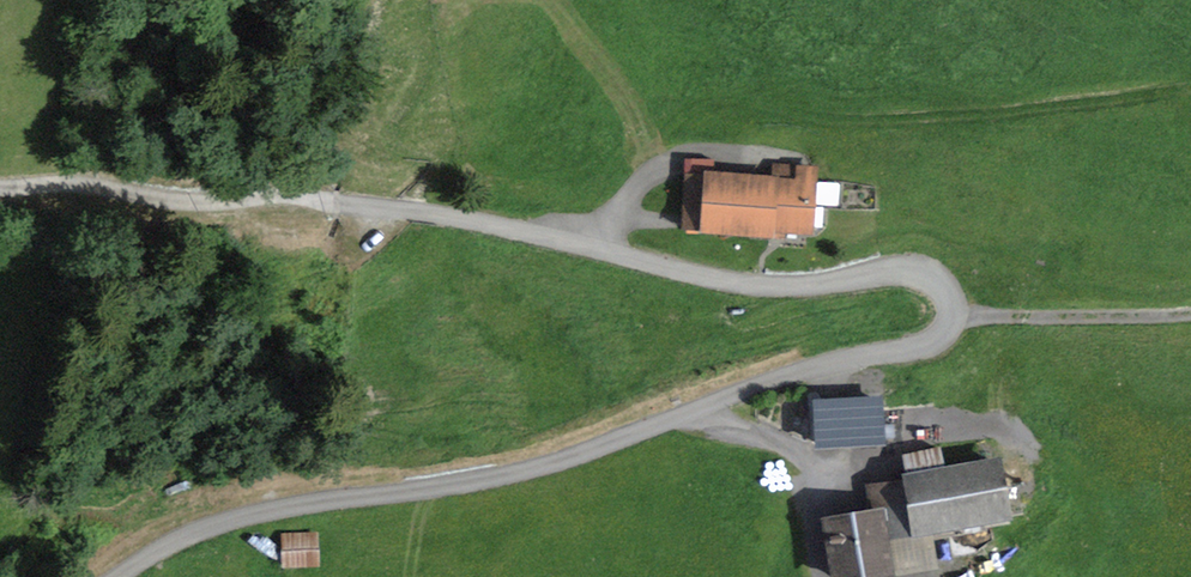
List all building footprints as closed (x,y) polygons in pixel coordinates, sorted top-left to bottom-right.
[(714,161),(687,159),(682,231),(784,239),(784,231),(812,233),(817,166),(771,163),(771,174),(714,170),(714,161)] [(881,394),(813,400),(818,448),(886,441),(881,394)] [(821,517),(831,576),(888,576),(937,569),(931,533),(1013,518),(1003,456),(945,466),(941,446),(901,452),(905,477),(865,484),(869,509),(821,517)] [(317,533),(281,533),(282,568),(318,567),(317,533)]
